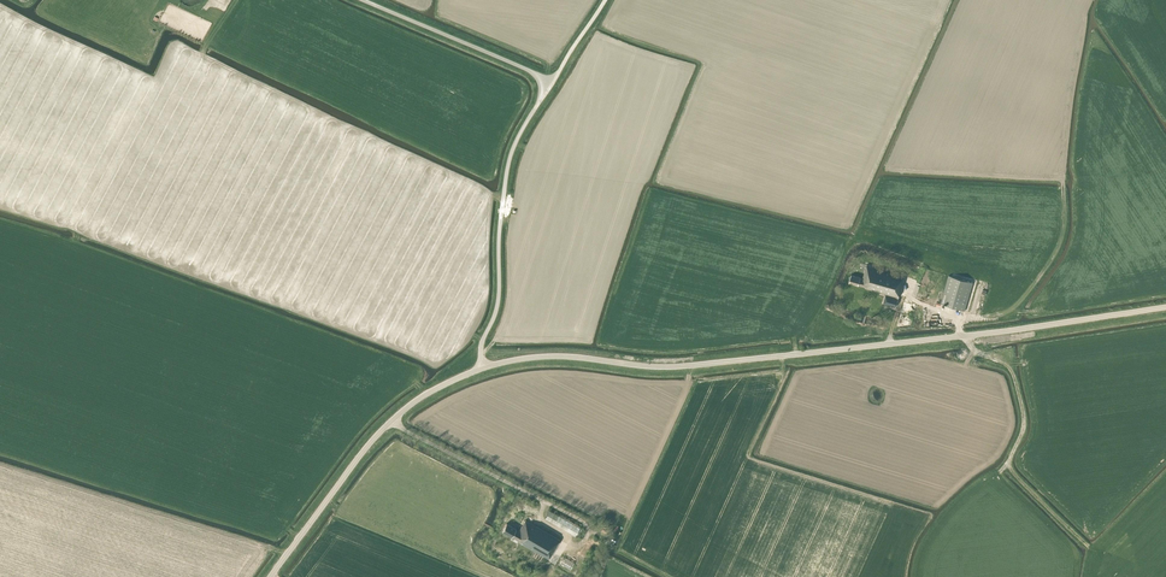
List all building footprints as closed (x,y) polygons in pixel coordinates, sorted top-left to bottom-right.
[(860,278),(860,277),(851,275),(849,282),(858,285),(866,287),(865,288),(886,294),(883,303),(896,307),(905,275),(867,264),(863,279),(860,278)] [(911,278),(922,282),(924,278),(913,273),(911,278)] [(949,276),(941,303),(965,310),(973,283),(949,276)] [(558,516),(549,511),(545,518),(554,523),(558,516)] [(560,540),(539,528),(525,520),(521,527),(520,526),(517,530),(506,523),(502,531),(519,541),(518,542),(548,559),(560,540)]
